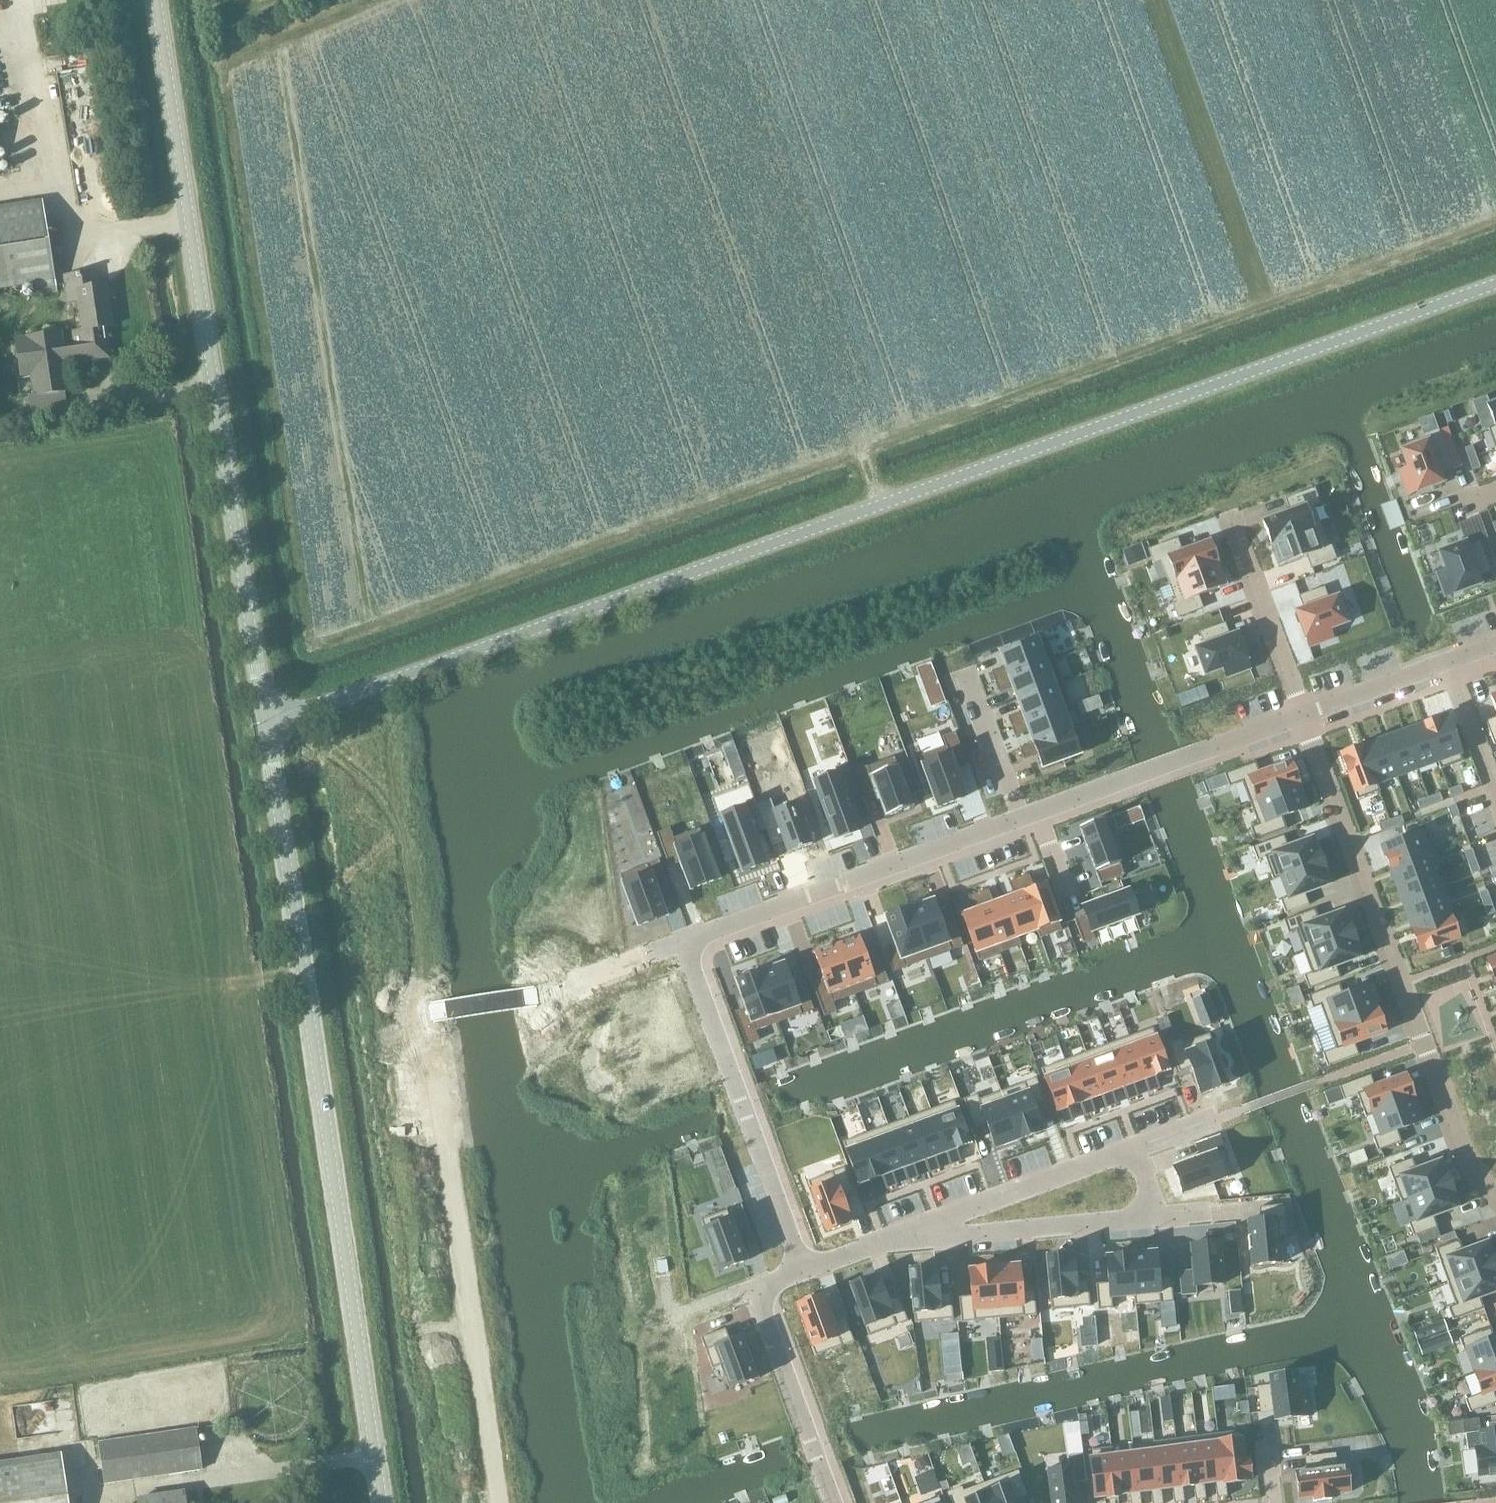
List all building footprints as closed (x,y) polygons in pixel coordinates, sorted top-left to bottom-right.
[(54,284),(42,205),(0,212),(0,292),(36,286),(38,295),(56,293),(54,284)] [(76,350),(108,345),(105,328),(113,327),(106,284),(96,286),(93,272),(64,277),(68,304),(78,302),(83,330),(73,331),(76,350)] [(109,358),(108,345),(76,350),(64,351),(61,334),(14,340),(20,378),(30,377),(33,396),(28,396),(31,415),(68,410),(65,392),(70,392),(66,365),(109,358)] [(1474,403),(1484,432),(1488,430),(1488,429),(1495,426),(1495,403),(1488,406),(1486,399),(1474,403)] [(1451,410),(1444,413),(1448,424),(1455,421),(1451,410)] [(1488,429),(1488,430),(1495,450),(1495,426),(1488,429)] [(1408,468),(1399,472),(1408,496),(1443,483),(1440,474),(1452,470),(1438,431),(1424,436),(1426,442),(1401,451),(1408,468)] [(1472,446),(1465,449),(1469,460),(1476,457),(1472,446)] [(1476,457),(1469,460),(1473,471),(1480,468),(1476,457)] [(1291,512),(1263,522),(1271,546),(1272,545),(1272,544),(1320,527),(1312,505),(1319,503),(1314,490),(1286,500),(1291,512)] [(1320,527),(1272,544),(1272,545),(1280,566),(1307,556),(1312,568),(1336,559),(1331,546),(1327,547),(1320,527)] [(1177,540),(1149,550),(1154,563),(1160,561),(1168,582),(1173,580),(1217,564),(1217,565),(1218,565),(1210,541),(1181,552),(1177,540)] [(1445,570),(1436,573),(1445,597),(1481,585),(1478,576),(1490,571),(1479,544),(1467,548),(1465,543),(1439,552),(1445,570)] [(1140,544),(1121,551),(1127,566),(1146,559),(1140,544)] [(1173,580),(1168,582),(1175,603),(1173,603),(1174,604),(1178,617),(1202,609),(1198,597),(1225,587),(1217,565),(1217,564),(1173,580)] [(1304,609),(1296,612),(1309,647),(1333,639),(1330,630),(1347,623),(1337,597),(1328,600),(1323,588),(1300,597),(1304,609)] [(1205,645),(1195,649),(1205,675),(1223,669),(1226,678),(1250,669),(1249,664),(1252,663),(1247,648),(1243,649),(1237,634),(1229,637),(1224,625),(1201,633),(1205,645)] [(1006,667),(991,672),(995,682),(1055,660),(1046,637),(1001,653),(1006,667)] [(1055,660),(995,682),(999,692),(1013,687),(1018,699),(1063,683),(1055,660)] [(932,670),(918,675),(927,698),(930,697),(934,705),(945,701),(932,670)] [(1022,712),(1008,717),(1011,727),(1071,705),(1063,683),(1018,699),(1022,712)] [(1204,684),(1194,688),(1199,700),(1209,697),(1204,684)] [(1083,701),(1077,703),(1081,715),(1087,712),(1083,701)] [(1071,705),(1011,727),(1015,737),(1030,732),(1034,744),(1080,728),(1079,727),(1070,730),(1063,709),(1072,706),(1071,705)] [(1447,717),(1425,725),(1438,762),(1441,769),(1463,761),(1447,717)] [(1486,721),(1494,745),(1495,744),(1495,718),(1486,721)] [(1425,725),(1404,733),(1418,769),(1438,762),(1425,725)] [(1034,744),(1020,749),(1023,760),(1038,754),(1043,768),(1088,751),(1080,728),(1034,744)] [(946,747),(919,757),(938,807),(965,797),(955,770),(967,766),(955,733),(943,738),(946,747)] [(1404,733),(1384,741),(1397,777),(1418,769),(1404,733)] [(1384,741),(1363,748),(1376,784),(1397,777),(1384,741)] [(1363,748),(1342,756),(1358,800),(1379,792),(1376,784),(1363,748)] [(674,759),(670,761),(680,788),(685,786),(689,797),(698,794),(683,756),(674,759)] [(894,757),(856,771),(864,795),(876,791),(886,818),(913,808),(894,757)] [(838,776),(815,784),(822,803),(818,805),(825,823),(829,822),(835,839),(860,830),(848,797),(859,793),(848,763),(835,768),(838,776)] [(1255,763),(1225,774),(1229,787),(1242,782),(1250,803),(1297,786),(1289,764),(1260,775),(1255,763)] [(1297,786),(1250,803),(1258,825),(1251,828),(1256,841),(1286,829),(1282,818),(1305,809),(1297,786)] [(1460,786),(1449,790),(1452,798),(1463,794),(1460,786)] [(1440,794),(1428,798),(1431,806),(1443,801),(1440,794)] [(1428,798),(1417,802),(1420,810),(1431,806),(1428,798)] [(745,808),(721,817),(730,841),(726,842),(732,859),(736,857),(741,873),(765,864),(755,835),(766,831),(757,805),(755,800),(744,804),(745,808)] [(770,800),(757,805),(772,846),(784,842),(788,853),(812,844),(808,832),(812,831),(806,817),(803,818),(796,801),(774,810),(770,800)] [(1455,805),(1448,808),(1452,819),(1460,817),(1455,805)] [(1140,807),(1113,817),(1118,829),(1144,819),(1140,807)] [(1401,817),(1390,821),(1392,828),(1404,824),(1401,817)] [(1104,819),(1080,828),(1100,884),(1124,876),(1104,819)] [(1390,821),(1378,825),(1381,833),(1392,828),(1390,821)] [(669,830),(658,834),(669,866),(681,862),(691,889),(718,879),(700,829),(673,839),(669,830)] [(1426,831),(1382,847),(1390,869),(1434,853),(1426,831)] [(1284,837),(1253,848),(1257,861),(1265,858),(1273,879),(1321,862),(1317,852),(1316,852),(1312,839),(1288,847),(1284,837)] [(1472,849),(1464,852),(1468,863),(1476,861),(1472,849)] [(1434,853),(1390,869),(1398,889),(1434,876),(1427,856),(1434,854),(1434,853)] [(658,861),(620,875),(639,926),(666,916),(656,888),(667,884),(658,861)] [(1476,861),(1468,863),(1472,875),(1480,872),(1476,861)] [(1321,862),(1273,879),(1273,880),(1281,878),(1288,898),(1281,901),(1286,914),(1309,905),(1305,894),(1328,885),(1324,872),(1325,872),(1321,862)] [(1029,875),(1019,879),(1041,939),(1062,931),(1045,885),(1034,890),(1029,875)] [(1434,876),(1398,889),(1405,910),(1441,897),(1434,876)] [(1014,897),(1004,901),(1020,946),(1021,946),(1018,937),(1037,930),(1040,939),(1041,939),(1019,879),(1009,883),(1014,897)] [(988,890),(978,894),(1000,954),(1020,946),(1004,901),(994,904),(988,890)] [(1086,915),(1074,920),(1083,944),(1095,939),(1093,932),(1137,916),(1128,891),(1083,908),(1086,915)] [(1487,891),(1479,893),(1483,905),(1491,902),(1487,891)] [(973,912),(962,916),(979,961),(1000,954),(978,894),(968,897),(973,912)] [(1441,897),(1405,910),(1413,931),(1449,917),(1441,897)] [(910,908),(909,908),(928,960),(963,947),(954,924),(943,928),(933,901),(911,909),(910,908)] [(1491,902),(1483,905),(1487,916),(1495,913),(1491,902)] [(896,945),(885,949),(893,972),(928,960),(909,908),(886,917),(896,945)] [(1315,909),(1284,920),(1289,934),(1296,931),(1304,952),(1352,935),(1348,924),(1347,924),(1343,912),(1319,921),(1315,909)] [(1449,917),(1413,931),(1421,952),(1457,939),(1449,917)] [(1352,935),(1304,952),(1312,973),(1304,976),(1309,989),(1340,978),(1336,966),(1359,958),(1355,945),(1356,945),(1352,935)] [(859,937),(836,945),(855,995),(888,983),(880,960),(868,964),(859,937)] [(824,980),(813,984),(824,1017),(836,1012),(833,1003),(855,995),(836,945),(814,953),(824,980)] [(1452,948),(1443,951),(1445,958),(1454,955),(1452,948)] [(761,972),(760,972),(779,1023),(813,1010),(805,987),(793,991),(784,965),(761,973),(761,972)] [(747,1008),(735,1013),(747,1045),(759,1041),(756,1032),(779,1023),(760,972),(736,981),(747,1008)] [(1339,984),(1308,996),(1313,1009),(1320,1006),(1328,1027),(1375,1010),(1367,987),(1344,996),(1339,984)] [(1212,1008),(1196,1014),(1201,1029),(1217,1023),(1212,1008)] [(1336,1049),(1323,1054),(1328,1067),(1359,1055),(1354,1044),(1384,1033),(1375,1010),(1328,1027),(1336,1049)] [(1170,1031),(1165,1018),(1156,1021),(1161,1034),(1170,1031)] [(1153,1028),(1129,1037),(1144,1080),(1149,1092),(1159,1088),(1155,1076),(1168,1071),(1153,1028)] [(1182,1039),(1169,1044),(1179,1072),(1191,1068),(1201,1095),(1228,1085),(1209,1034),(1183,1044),(1182,1039)] [(1129,1037),(1107,1045),(1123,1088),(1127,1100),(1138,1096),(1134,1084),(1144,1080),(1129,1037)] [(1107,1045),(1086,1053),(1101,1096),(1106,1108),(1117,1104),(1112,1091),(1123,1088),(1107,1045)] [(1086,1053),(1064,1061),(1080,1103),(1084,1116),(1095,1112),(1091,1099),(1101,1096),(1086,1053)] [(1064,1061),(1041,1069),(1062,1124),(1073,1120),(1068,1108),(1080,1103),(1064,1061)] [(1376,1074),(1340,1087),(1344,1100),(1357,1095),(1365,1117),(1413,1099),(1404,1077),(1381,1085),(1376,1074)] [(1023,1084),(1001,1092),(1019,1140),(1042,1131),(1033,1106),(1045,1102),(1036,1079),(1023,1084)] [(977,1095),(964,1100),(974,1128),(986,1124),(995,1149),(1019,1140),(1001,1092),(979,1100),(977,1095)] [(1413,1099),(1365,1117),(1366,1118),(1373,1115),(1381,1135),(1373,1138),(1378,1151),(1402,1142),(1397,1131),(1421,1122),(1413,1099)] [(954,1101),(930,1110),(946,1153),(950,1165),(961,1161),(956,1149),(970,1144),(954,1101)] [(930,1110),(908,1118),(924,1161),(929,1173),(940,1169),(935,1157),(946,1153),(930,1110)] [(908,1118),(887,1126),(903,1168),(907,1181),(918,1177),(914,1165),(924,1161),(908,1118)] [(887,1126),(866,1134),(881,1176),(886,1189),(897,1185),(892,1172),(903,1168),(887,1126)] [(866,1134),(843,1142),(863,1197),(874,1193),(870,1181),(881,1176),(866,1134)] [(1200,1158),(1173,1168),(1183,1195),(1234,1176),(1220,1137),(1195,1146),(1200,1158)] [(1412,1159),(1389,1168),(1401,1202),(1449,1185),(1446,1174),(1445,1175),(1440,1162),(1416,1171),(1412,1159)] [(844,1169),(808,1182),(826,1232),(851,1223),(841,1197),(853,1192),(844,1169)] [(728,1170),(717,1174),(721,1184),(732,1180),(728,1170)] [(1449,1185),(1401,1202),(1402,1203),(1409,1200),(1416,1221),(1409,1223),(1414,1236),(1437,1228),(1433,1216),(1457,1208),(1452,1195),(1453,1195),(1449,1185)] [(1260,1220),(1248,1221),(1249,1237),(1248,1237),(1248,1240),(1250,1240),(1250,1247),(1249,1248),(1249,1250),(1250,1250),(1252,1266),(1280,1263),(1278,1238),(1288,1237),(1285,1210),(1285,1205),(1284,1205),(1259,1208),(1260,1220)] [(739,1206),(701,1220),(720,1271),(747,1261),(737,1235),(748,1230),(739,1206)] [(1435,1249),(1448,1284),(1495,1266),(1492,1256),(1487,1243),(1463,1252),(1459,1240),(1435,1249)] [(1193,1271),(1179,1272),(1181,1296),(1197,1294),(1196,1286),(1224,1284),(1220,1242),(1190,1245),(1193,1271)] [(1156,1252),(1131,1255),(1136,1306),(1160,1303),(1173,1302),(1171,1278),(1158,1279),(1156,1252)] [(1073,1254),(1047,1257),(1052,1310),(1090,1306),(1088,1281),(1075,1282),(1073,1254)] [(1108,1284),(1096,1285),(1098,1310),(1112,1309),(1111,1298),(1134,1296),(1135,1306),(1136,1306),(1131,1255),(1106,1257),(1108,1284)] [(1019,1265),(994,1268),(999,1319),(1036,1316),(1034,1291),(1021,1292),(1019,1265)] [(1448,1284),(1456,1305),(1448,1308),(1453,1321),(1484,1309),(1480,1298),(1495,1292),(1495,1266),(1448,1284)] [(911,1285),(909,1285),(910,1300),(913,1300),(915,1323),(953,1320),(951,1294),(938,1296),(936,1267),(910,1270),(911,1285)] [(971,1297),(959,1298),(962,1323),(999,1319),(994,1268),(969,1270),(971,1297)] [(877,1276),(850,1286),(869,1336),(908,1322),(899,1298),(887,1302),(877,1276)] [(1244,1297),(1258,1296),(1256,1279),(1242,1280),(1244,1297)] [(806,1302),(797,1305),(815,1357),(854,1342),(845,1319),(833,1323),(824,1296),(814,1299),(813,1296),(804,1299),(806,1302)] [(1173,1302),(1160,1303),(1160,1304),(1162,1328),(1175,1327),(1173,1302)] [(1084,1327),(1096,1325),(1095,1318),(1083,1319),(1084,1327)] [(1443,1320),(1414,1331),(1418,1344),(1433,1338),(1436,1337),(1448,1333),(1443,1320)] [(1459,1339),(1464,1352),(1467,1351),(1474,1372),(1495,1365),(1495,1339),(1490,1327),(1459,1339)] [(725,1329),(701,1338),(712,1369),(721,1365),(730,1389),(757,1379),(751,1364),(753,1363),(752,1361),(750,1362),(748,1354),(749,1354),(748,1351),(747,1352),(741,1336),(729,1341),(725,1329)] [(1448,1333),(1436,1337),(1440,1348),(1452,1344),(1448,1333)] [(958,1334),(941,1335),(945,1376),(962,1374),(958,1334)] [(990,1372),(1003,1371),(1000,1337),(987,1338),(990,1372)] [(1042,1339),(1032,1340),(1032,1348),(1042,1347),(1042,1339)] [(1465,1400),(1470,1413),(1495,1403),(1495,1399),(1493,1391),(1495,1390),(1495,1365),(1474,1372),(1482,1394),(1465,1400)] [(1270,1387),(1258,1388),(1261,1413),(1273,1412),(1275,1420),(1312,1416),(1309,1390),(1299,1391),(1297,1373),(1284,1375),(1269,1376),(1269,1378),(1270,1387)] [(1248,1402),(1240,1403),(1241,1415),(1249,1414),(1248,1402)] [(1138,1411),(1128,1412),(1130,1423),(1139,1422),(1138,1411)] [(1448,1423),(1450,1436),(1465,1434),(1468,1451),(1475,1450),(1479,1477),(1488,1475),(1488,1477),(1489,1476),(1488,1468),(1489,1467),(1491,1476),(1495,1475),(1495,1430),(1481,1432),(1479,1419),(1448,1423)] [(1079,1422),(1063,1424),(1065,1438),(1081,1436),(1079,1424),(1079,1422)] [(1087,1423),(1079,1424),(1081,1436),(1089,1435),(1087,1423)] [(104,1486),(134,1482),(181,1474),(202,1471),(195,1429),(97,1443),(104,1486)] [(1241,1431),(1219,1434),(1226,1484),(1247,1481),(1247,1479),(1251,1478),(1248,1459),(1244,1460),(1241,1431)] [(1219,1434),(1198,1437),(1204,1485),(1215,1483),(1217,1498),(1227,1497),(1226,1484),(1219,1434)] [(1198,1437),(1177,1439),(1183,1487),(1194,1486),(1196,1501),(1206,1500),(1204,1485),(1198,1437)] [(1155,1442),(1161,1490),(1172,1489),(1174,1502),(1181,1502),(1185,1502),(1183,1487),(1177,1439),(1155,1442)] [(1135,1453),(1140,1493),(1151,1491),(1152,1502),(1163,1502),(1161,1490),(1155,1442),(1153,1442),(1154,1450),(1135,1453)] [(969,1446),(956,1451),(961,1467),(969,1464),(975,1461),(969,1446)] [(1112,1447),(1088,1451),(1095,1499),(1107,1497),(1107,1499),(1119,1498),(1118,1496),(1113,1456),(1112,1447)] [(60,1453),(0,1462),(0,1502),(68,1502),(60,1453)] [(1113,1456),(1118,1496),(1129,1494),(1131,1502),(1141,1502),(1140,1493),(1135,1453),(1113,1456)] [(1046,1470),(1046,1471),(1047,1471),(1051,1502),(1077,1502),(1075,1484),(1087,1482),(1083,1454),(1067,1456),(1069,1467),(1046,1470)] [(1307,1471),(1295,1473),(1299,1500),(1313,1498),(1314,1502),(1332,1499),(1331,1495),(1350,1493),(1346,1466),(1336,1467),(1335,1455),(1306,1458),(1307,1471)] [(932,1472),(914,1478),(921,1495),(938,1489),(932,1472)] [(984,1485),(990,1502),(1016,1502),(1014,1500),(1026,1496),(1018,1472),(984,1485)] [(948,1493),(952,1502),(990,1502),(984,1485),(963,1492),(962,1488),(948,1493)] [(184,1491),(136,1498),(137,1502),(186,1502),(184,1491)]
